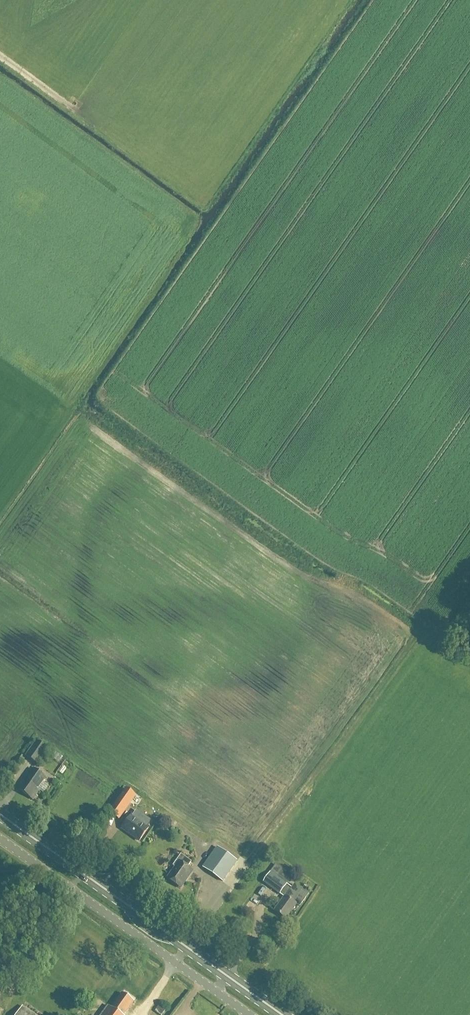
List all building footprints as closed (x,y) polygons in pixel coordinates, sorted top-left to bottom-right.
[(37,741),(26,756),(38,764),(48,749),(37,741)] [(37,789),(45,777),(34,769),(19,790),(33,799),(39,790),(37,789)] [(122,796),(110,812),(118,818),(130,802),(135,795),(127,789),(122,796)] [(122,828),(140,841),(149,827),(140,821),(142,817),(134,812),(122,828)] [(210,842),(205,850),(209,852),(214,845),(210,842)] [(223,880),(238,860),(218,846),(203,866),(223,880)] [(192,862),(181,854),(173,866),(176,867),(168,879),(181,887),(192,871),(188,867),(192,862)] [(280,894),(288,883),(271,871),(263,881),(280,894)] [(300,906),(309,893),(295,883),(286,895),(280,902),(281,902),(275,910),(286,918),(297,903),(300,906)] [(134,1000),(123,992),(112,1007),(108,1004),(101,1014),(124,1014),(134,1000)] [(16,1014),(35,1014),(22,1006),(16,1014)]
